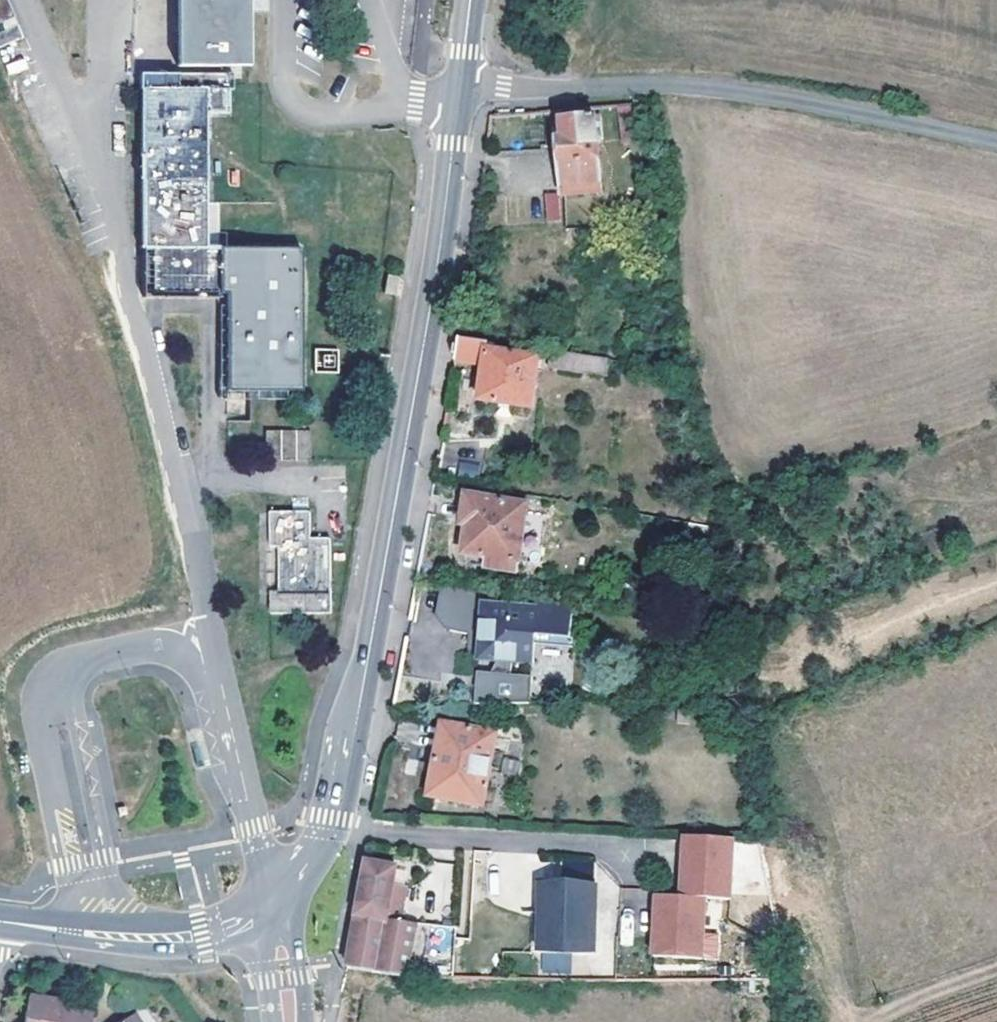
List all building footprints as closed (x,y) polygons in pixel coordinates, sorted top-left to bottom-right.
[(22,36),(9,0),(0,0),(0,45),(22,36)] [(177,64),(248,65),(248,0),(177,0),(177,64)] [(154,248),(154,295),(221,294),(222,392),(297,392),(296,248),(214,249),(214,247),(204,247),(205,111),(227,111),(227,73),(142,72),(142,248),(154,248)] [(597,139),(595,116),(595,107),(561,109),(562,137),(557,138),(562,194),(601,191),(597,139)] [(604,115),(595,116),(597,139),(606,138),(604,115)] [(543,193),(545,223),(561,221),(559,192),(543,193)] [(383,293),(395,295),(398,276),(386,274),(383,293)] [(533,408),(540,357),(495,349),(496,342),(459,337),(454,361),(485,366),(480,401),(533,408)] [(316,370),(337,367),(335,353),(314,357),(316,370)] [(558,354),(558,372),(607,372),(607,354),(558,354)] [(307,431),(262,431),(262,461),(307,461),(307,431)] [(467,522),(463,552),(516,561),(525,504),(467,494),(462,522),(467,522)] [(279,593),(268,592),(268,613),(328,614),(331,538),(309,538),(310,511),(271,511),(271,547),(280,547),(279,593)] [(470,630),(475,590),(439,585),(434,626),(470,630)] [(483,601),(479,657),(498,658),(492,671),(487,684),(477,683),(476,703),(532,701),(533,675),(512,673),(513,659),(535,661),(536,633),(571,636),(573,600),(538,595),(538,605),(483,601)] [(487,684),(492,671),(478,670),(477,683),(487,684)] [(443,722),(430,795),(483,805),(496,731),(443,722)] [(691,872),(684,872),(683,897),(666,896),(664,931),(659,931),(657,957),(705,959),(709,898),(733,900),(735,839),(693,837),(691,872)] [(686,837),(684,872),(691,872),(693,837),(686,837)] [(395,868),(365,863),(356,917),(347,968),(350,969),(355,969),(360,970),(391,974),(410,976),(419,923),(402,920),(408,887),(392,885),(395,868)] [(600,893),(542,889),(538,953),(595,957),(600,893)] [(94,1017),(65,1011),(67,1005),(32,999),(28,1021),(93,1021),(94,1017)]
